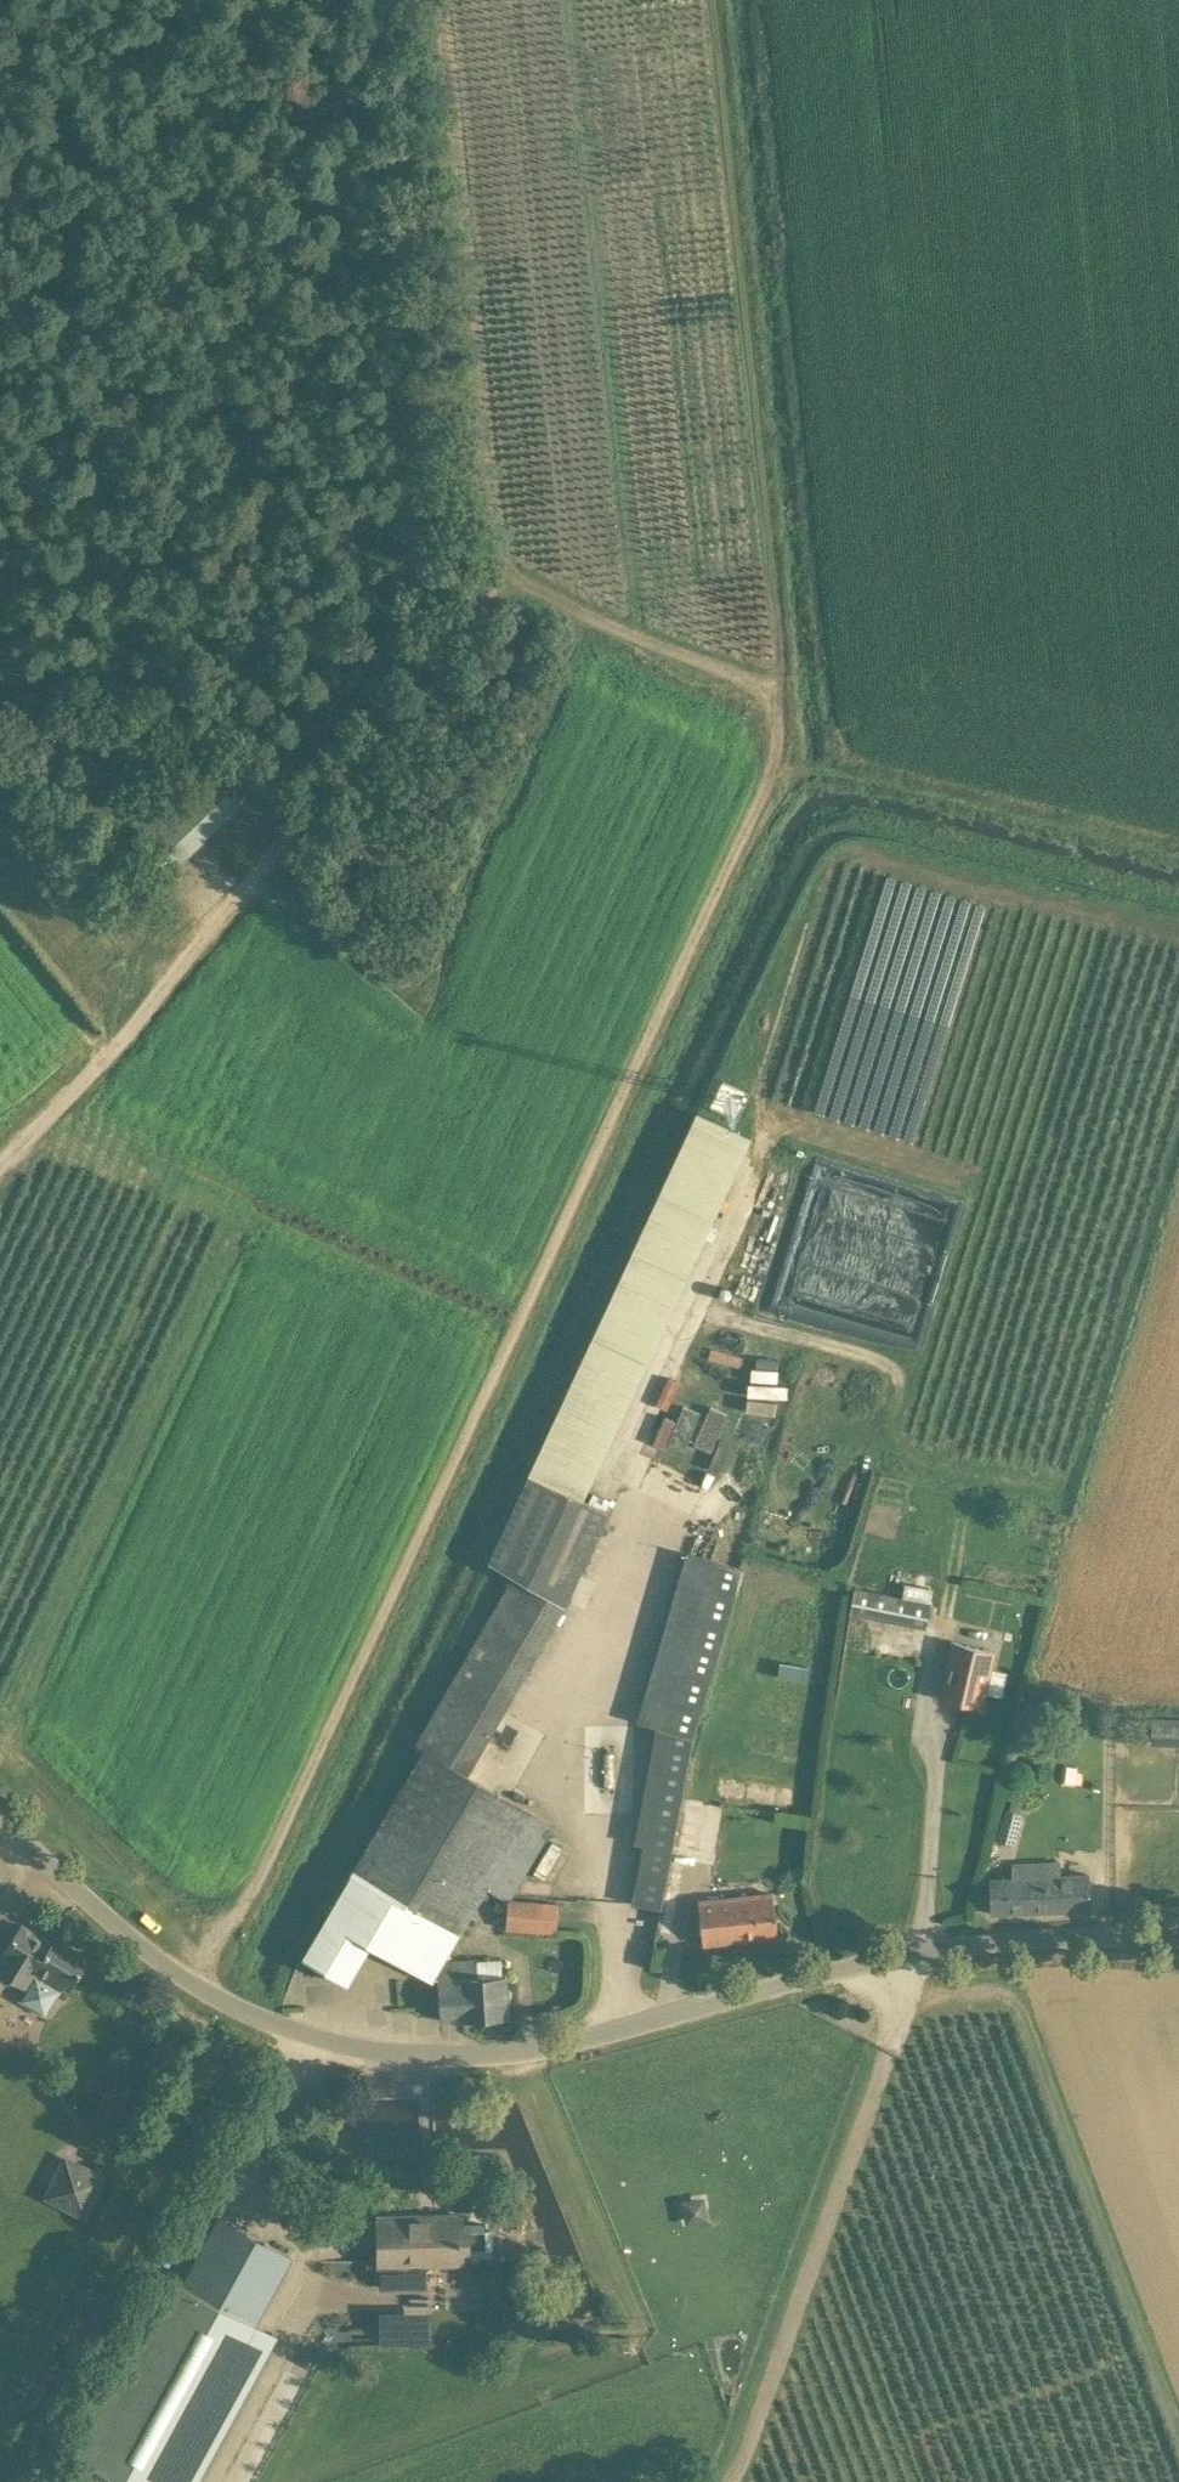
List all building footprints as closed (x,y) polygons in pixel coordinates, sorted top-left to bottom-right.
[(597,645),(591,664),(604,668),(610,649),(597,645)] [(133,836),(150,854),(167,872),(239,801),(241,803),(249,796),(231,777),(224,785),(215,777),(204,766),(133,836)] [(692,1274),(754,1131),(701,1108),(663,1196),(694,1209),(670,1264),(692,1274)] [(606,1511),(583,1499),(528,1474),(488,1560),(493,1563),(513,1575),(564,1605),(606,1511)] [(930,1602),(911,1599),(906,1625),(925,1629),(930,1602)] [(898,1620),(860,1611),(846,1671),(884,1679),(898,1620)] [(939,1697),(982,1707),(996,1650),(953,1640),(939,1697)] [(809,1666),(780,1661),(777,1676),(806,1681),(809,1666)] [(1152,1717),(1152,1738),(1178,1738),(1178,1718),(1152,1717)] [(551,1823),(423,1748),(306,1950),(351,1976),(370,1943),(432,1979),(442,1961),(485,1887),(507,1900),(551,1823)] [(1019,1812),(1009,1810),(1006,1809),(1004,1818),(999,1836),(998,1838),(1013,1842),(1021,1813),(1019,1812)] [(990,1913),(1090,1908),(1088,1874),(1062,1875),(1062,1863),(1014,1865),(1013,1877),(989,1878),(990,1913)] [(632,1903),(662,1908),(666,1884),(636,1879),(632,1903)] [(699,1901),(703,1943),(777,1935),(772,1892),(699,1901)] [(555,1931),(557,1903),(508,1899),(506,1927),(555,1931)] [(70,1989),(89,1956),(56,1936),(52,1943),(22,1924),(6,1954),(6,1955),(0,1966),(0,1970),(27,1986),(19,2000),(46,2016),(62,1989),(64,1986),(70,1989)] [(442,1961),(432,1979),(440,1978),(442,2020),(444,2020),(463,2018),(463,2019),(509,2016),(506,1975),(478,1977),(476,1959),(442,1961)] [(65,2152),(43,2196),(87,2219),(109,2175),(65,2152)] [(681,2200),(685,2223),(710,2218),(706,2195),(681,2200)] [(492,2248),(492,2229),(486,2229),(486,2223),(462,2224),(462,2215),(435,2215),(435,2220),(420,2220),(420,2216),(378,2216),(379,2264),(463,2263),(462,2254),(486,2254),(486,2248),(492,2248)] [(221,2218),(184,2285),(161,2272),(65,2448),(127,2481),(198,2481),(277,2336),(255,2323),(291,2256),(221,2218)] [(436,2287),(436,2270),(381,2269),(381,2286),(436,2287)] [(382,2309),(383,2342),(433,2340),(432,2307),(382,2309)]
